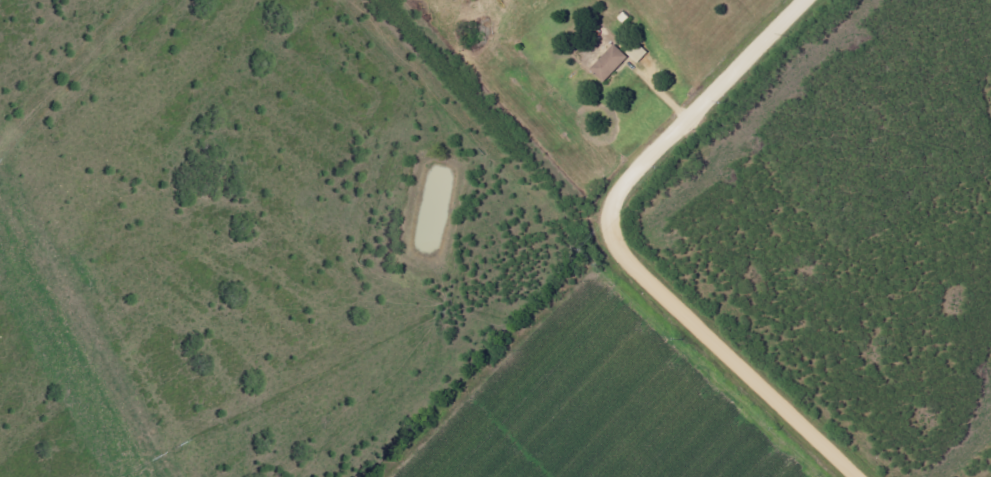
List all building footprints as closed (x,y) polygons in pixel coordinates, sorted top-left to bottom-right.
[(587,68),(611,44),(624,56),(601,81),(587,68)]
